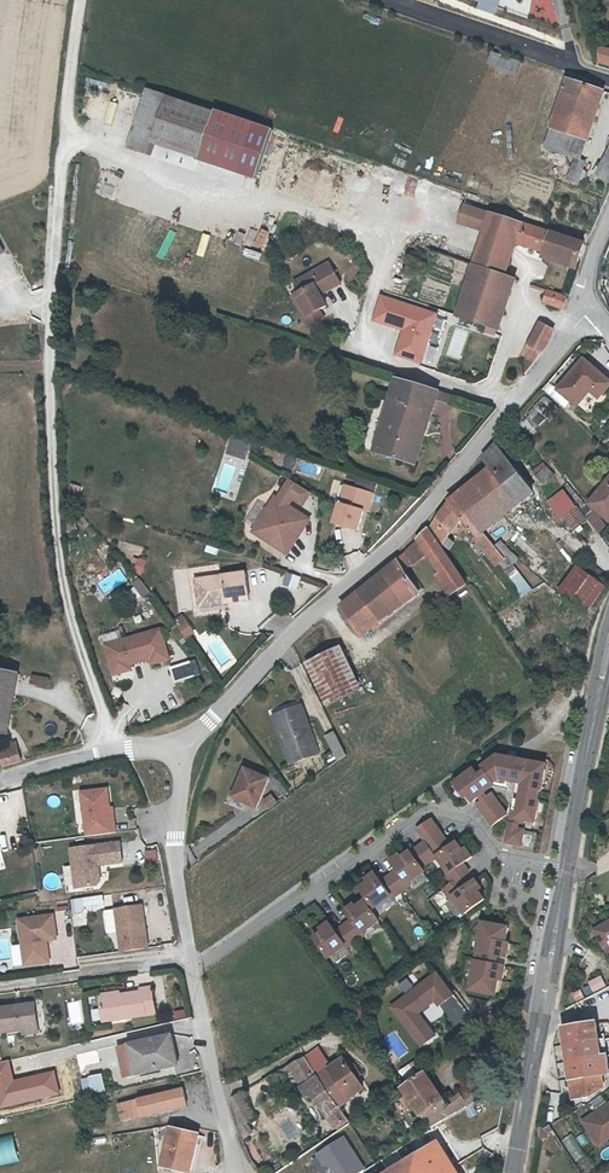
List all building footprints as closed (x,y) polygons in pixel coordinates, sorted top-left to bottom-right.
[(492,52),(487,67),(518,77),(523,63),(492,52)] [(554,136),(590,148),(596,131),(587,128),(598,97),(571,88),(554,136)] [(150,92),(129,149),(153,158),(157,146),(201,162),(217,116),(150,92)] [(608,100),(598,97),(587,128),(596,131),(608,100)] [(586,161),(590,148),(554,136),(550,149),(582,160),(586,161)] [(584,185),(589,172),(579,168),(574,181),(584,185)] [(487,236),(493,219),(468,210),(462,227),(487,236)] [(475,271),(505,281),(516,248),(577,268),(585,249),(493,219),(487,236),(475,271)] [(248,249),(246,257),(261,260),(263,252),(248,249)] [(301,295),(292,300),(298,310),(303,310),(308,319),(317,314),(326,310),(319,297),(316,294),(338,282),(329,267),(295,285),(301,295)] [(498,305),(507,308),(515,284),(505,281),(475,271),(457,322),(489,333),(498,305)] [(572,291),(577,274),(570,272),(566,289),(572,291)] [(339,286),(338,282),(316,294),(319,297),(339,286)] [(565,301),(535,292),(532,300),(561,310),(565,301)] [(425,366),(440,314),(382,296),(374,324),(403,333),(396,358),(425,366)] [(497,336),(507,308),(498,305),(489,333),(494,335),(497,336)] [(322,322),(317,314),(308,319),(303,310),(298,310),(309,330),(322,322)] [(538,328),(525,346),(539,357),(548,346),(552,334),(538,328)] [(539,357),(525,346),(516,358),(530,369),(539,357)] [(572,415),(584,401),(589,395),(598,402),(605,393),(579,370),(554,399),(572,415)] [(412,466),(431,407),(444,411),(447,403),(394,385),(372,453),(412,466)] [(593,408),(598,402),(589,395),(584,401),(593,408)] [(541,428),(556,409),(544,399),(528,417),(541,428)] [(234,437),(229,453),(249,460),(254,443),(234,437)] [(474,540),(479,537),(482,534),(475,525),(494,511),(501,521),(531,498),(494,448),(483,463),(490,472),(451,502),(425,534),(439,546),(460,522),(474,540)] [(542,473),(532,481),(539,491),(550,483),(542,473)] [(608,524),(608,479),(608,478),(586,509),(608,524)] [(291,483),(284,495),(294,502),(304,508),(312,496),(291,483)] [(359,534),(365,514),(371,496),(346,489),(335,527),(359,534)] [(284,495),(277,505),(287,512),(294,502),(284,495)] [(375,497),(371,496),(365,514),(369,516),(375,497)] [(572,513),(560,498),(544,510),(556,526),(559,523),(572,513)] [(306,524),(287,512),(277,505),(258,534),(287,553),(306,524)] [(482,534),(501,521),(494,511),(475,525),(482,534)] [(571,538),(574,535),(578,532),(583,528),(572,513),(559,523),(571,538)] [(589,520),(585,525),(595,539),(603,531),(594,521),(589,520)] [(416,546),(426,561),(438,552),(425,534),(416,546)] [(482,557),(490,551),(479,537),(474,540),(470,543),(482,557)] [(416,546),(395,567),(401,577),(426,561),(416,546)] [(500,564),(490,551),(482,557),(492,570),(500,564)] [(450,570),(438,552),(426,561),(438,578),(450,570)] [(131,571),(145,574),(148,560),(134,557),(131,571)] [(516,564),(507,570),(526,597),(534,591),(516,564)] [(366,611),(380,631),(396,619),(389,609),(413,593),(401,577),(395,567),(376,587),(370,592),(348,608),(356,619),(366,611)] [(450,570),(438,578),(451,598),(463,589),(450,570)] [(226,601),(227,607),(250,604),(246,576),(196,583),(199,605),(226,601)] [(574,577),(554,604),(583,625),(603,597),(574,577)] [(145,581),(137,585),(143,598),(151,594),(145,581)] [(396,619),(419,603),(415,597),(413,593),(389,609),(396,619)] [(420,594),(415,597),(419,603),(424,600),(420,594)] [(200,611),(227,607),(226,601),(199,605),(200,611)] [(361,643),(380,631),(366,611),(356,619),(348,608),(340,613),(361,643)] [(185,614),(176,619),(189,639),(198,634),(185,614)] [(106,648),(113,673),(130,669),(151,662),(152,668),(170,663),(161,632),(106,648)] [(330,658),(303,670),(323,711),(351,698),(330,658)] [(173,666),(177,682),(202,675),(198,659),(173,666)] [(132,674),(130,669),(113,673),(115,679),(132,674)] [(8,673),(0,721),(0,732),(12,734),(23,675),(8,673)] [(34,683),(40,685),(44,678),(36,676),(34,683)] [(44,678),(40,685),(51,689),(53,681),(44,678)] [(281,730),(292,767),(315,760),(299,712),(271,722),(275,733),(281,730)] [(287,769),(292,767),(281,730),(275,733),(287,769)] [(332,740),(322,743),(329,760),(338,756),(332,740)] [(10,757),(22,755),(20,745),(11,746),(10,757)] [(24,766),(22,755),(10,757),(2,759),(4,770),(24,766)] [(243,775),(228,802),(251,814),(266,787),(243,775)] [(105,789),(79,793),(85,837),(114,833),(113,823),(110,823),(105,789)] [(437,862),(450,852),(430,825),(417,835),(437,862)] [(100,881),(98,871),(94,868),(94,865),(97,864),(122,860),(119,841),(69,848),(75,888),(97,885),(100,881)] [(437,862),(436,863),(448,879),(445,881),(452,889),(443,896),(449,905),(452,903),(464,920),(484,906),(478,897),(481,895),(474,886),(465,893),(459,885),(468,878),(462,869),(471,863),(465,854),(462,856),(456,848),(450,852),(437,862)] [(372,880),(363,887),(365,890),(357,896),(372,916),(388,904),(390,906),(407,893),(405,890),(421,879),(406,859),(399,865),(396,862),(388,868),(395,877),(378,890),(372,880)] [(430,898),(437,892),(431,884),(424,890),(430,898)] [(87,907),(106,905),(105,895),(73,899),(75,915),(87,913),(87,907)] [(140,916),(137,903),(113,907),(121,950),(148,945),(142,915),(140,916)] [(352,912),(343,918),(350,927),(333,939),(327,930),(318,936),(320,939),(312,945),(326,965),(343,954),(344,956),(362,943),(360,940),(377,929),(362,909),(354,915),(352,912)] [(34,963),(49,961),(46,940),(55,939),(52,915),(18,920),(23,956),(33,954),(34,963)] [(594,933),(604,951),(608,949),(608,924),(594,933)] [(508,934),(482,929),(469,998),(495,1003),(498,987),(502,988),(505,974),(495,972),(497,963),(506,964),(509,950),(505,950),(508,934)] [(34,963),(33,954),(23,956),(24,965),(34,963)] [(441,971),(391,1006),(422,1049),(440,1036),(424,1013),(438,1003),(441,1008),(458,996),(441,971)] [(604,976),(582,986),(587,996),(608,985),(604,976)] [(142,995),(103,1000),(106,1023),(157,1016),(154,990),(142,992),(142,995)] [(40,1030),(37,1007),(0,1012),(0,1015),(2,1034),(27,1032),(40,1030)] [(562,1033),(572,1085),(608,1077),(608,1062),(606,1045),(598,1046),(595,1027),(562,1033)] [(166,1042),(129,1051),(136,1079),(173,1070),(166,1042)] [(136,1079),(129,1051),(118,1053),(125,1082),(136,1079)] [(85,1054),(77,1055),(79,1067),(87,1065),(85,1054)] [(319,1055),(304,1064),(317,1085),(332,1074),(319,1055)] [(69,1076),(79,1075),(77,1058),(67,1059),(69,1076)] [(290,1073),(286,1076),(288,1079),(292,1076),(296,1082),(298,1081),(305,1091),(300,1094),(301,1096),(317,1085),(304,1064),(294,1070),(290,1073)] [(344,1066),(343,1066),(340,1069),(338,1070),(332,1074),(317,1085),(337,1114),(364,1096),(356,1084),(361,1081),(354,1071),(349,1075),(344,1066)] [(572,1085),(575,1105),(591,1103),(603,1094),(601,1083),(604,1082),(605,1088),(608,1087),(608,1077),(572,1085)] [(101,1078),(89,1081),(93,1094),(104,1092),(101,1078)] [(89,1081),(81,1083),(84,1097),(93,1094),(89,1081)] [(423,1130),(425,1133),(439,1124),(441,1130),(480,1105),(472,1092),(449,1108),(452,1111),(445,1115),(422,1082),(399,1097),(423,1130)] [(347,1129),(337,1114),(317,1085),(301,1096),(308,1105),(312,1102),(318,1109),(327,1122),(337,1136),(347,1129)] [(179,1092),(165,1095),(169,1113),(183,1110),(179,1092)] [(169,1113),(165,1095),(138,1101),(142,1119),(169,1113)] [(127,1122),(142,1119),(138,1101),(124,1104),(127,1122)] [(236,1135),(242,1149),(254,1142),(248,1132),(257,1127),(242,1102),(237,1105),(231,1121),(236,1135)] [(21,1108),(6,1111),(8,1120),(23,1118),(21,1108)] [(428,1138),(441,1130),(439,1124),(425,1133),(428,1138)] [(591,1139),(607,1158),(608,1156),(608,1124),(591,1139)] [(168,1151),(172,1134),(173,1129),(168,1129),(163,1150),(168,1151)] [(163,1170),(176,1172),(189,1172),(198,1139),(172,1134),(168,1151),(163,1170)] [(543,1148),(551,1149),(552,1142),(558,1138),(555,1134),(550,1139),(545,1137),(543,1148)] [(562,1141),(576,1162),(587,1155),(573,1134),(562,1141)] [(22,1160),(16,1135),(0,1139),(0,1165),(22,1160)] [(438,1149),(399,1172),(452,1172),(438,1149)] [(327,1150),(318,1155),(322,1161),(331,1157),(327,1150)]
